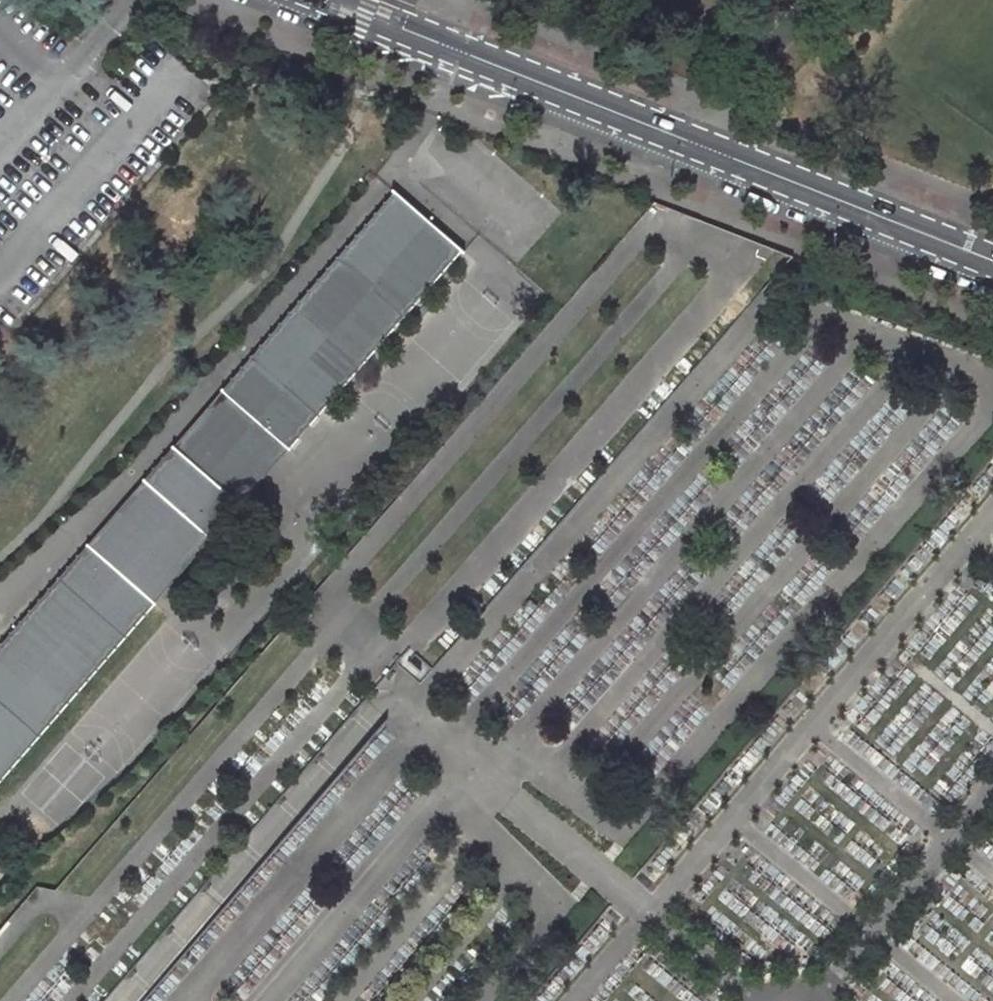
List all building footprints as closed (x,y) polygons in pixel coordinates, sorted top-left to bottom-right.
[(391,197),(217,398),(284,457),(458,256),(391,197)] [(171,452),(238,510),(284,457),(217,398),(171,452)] [(138,489),(206,546),(238,510),(171,452),(138,489)] [(83,553),(151,610),(206,546),(138,489),(83,553)] [(0,648),(0,784),(151,610),(83,553),(0,648)]
